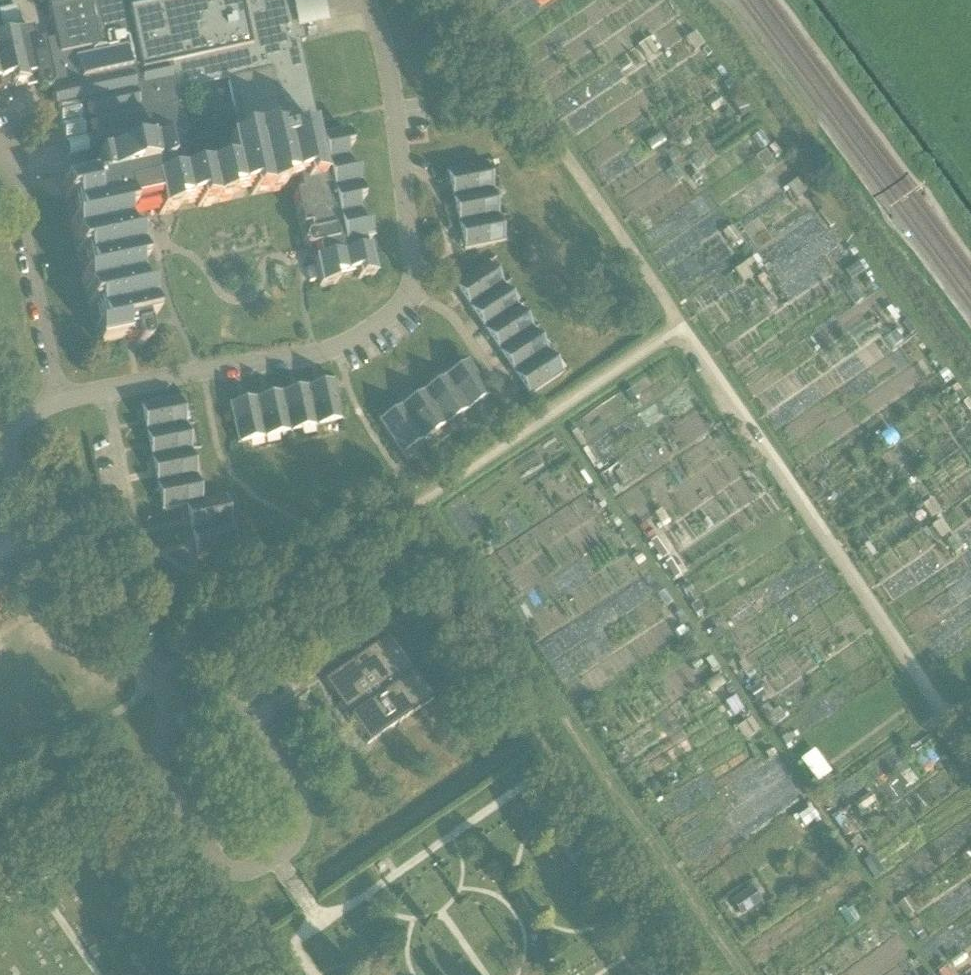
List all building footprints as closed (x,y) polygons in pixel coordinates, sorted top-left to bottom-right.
[(26,82),(26,81),(28,81),(27,77),(35,75),(38,85),(40,89),(45,90),(44,90),(47,90),(50,88),(51,85),(52,81),(57,107),(88,100),(96,136),(65,142),(68,158),(98,152),(97,157),(101,178),(91,179),(90,176),(63,181),(66,196),(73,194),(78,221),(72,223),(78,250),(84,249),(90,274),(83,276),(90,303),(96,302),(101,329),(95,331),(97,345),(126,339),(125,335),(132,333),(134,343),(135,345),(138,348),(142,348),(144,347),(147,345),(148,341),(143,322),(153,320),(148,291),(141,292),(135,265),(142,264),(136,237),(129,239),(123,211),(129,206),(156,198),(160,215),(174,212),(173,205),(199,198),(201,206),(228,200),(226,193),(253,187),(254,195),(281,189),(280,181),(298,178),(301,191),(294,193),(301,227),(309,226),(311,233),(308,234),(306,236),(304,238),(304,241),(304,244),(306,246),(310,248),(317,246),(319,258),(313,259),(319,287),(334,284),(333,279),(360,272),(361,278),(374,275),(369,248),(365,249),(364,242),(370,241),(367,227),(361,229),(355,202),(362,201),(356,173),(349,175),(344,148),(350,147),(347,132),(320,137),(320,139),(314,140),(312,128),(307,129),(305,121),(316,119),(300,43),(305,42),(302,31),(296,32),(290,0),(171,0),(128,9),(126,0),(96,0),(90,1),(90,0),(47,0),(55,39),(34,43),(31,29),(0,36),(0,87),(26,82)] [(663,26),(653,30),(658,45),(669,42),(663,26)] [(650,39),(638,46),(648,61),(659,53),(650,39)] [(792,150),(784,134),(765,143),(774,159),(792,150)] [(453,198),(492,190),(486,164),(447,172),(453,198)] [(810,170),(752,204),(797,281),(847,253),(838,239),(852,231),(844,217),(825,228),(816,212),(806,218),(800,207),(810,201),(803,189),(816,181),(810,170)] [(498,216),(492,190),(453,198),(459,224),(498,216)] [(740,232),(751,226),(744,212),(733,218),(740,232)] [(498,216),(459,224),(465,251),(504,243),(498,216)] [(709,303),(718,318),(781,283),(769,261),(747,273),(751,280),(709,303)] [(470,307),(502,285),(487,263),(455,285),(470,307)] [(517,308),(502,285),(470,307),(484,330),(517,308)] [(517,308),(484,330),(499,352),(532,330),(541,324),(526,302),(517,308)] [(547,352),(532,330),(499,352),(514,374),(547,352)] [(547,352),(514,374),(529,397),(562,374),(547,352)] [(445,377),(468,409),(490,394),(468,362),(445,377)] [(835,362),(825,370),(836,384),(846,376),(835,362)] [(468,409),(445,377),(423,392),(445,425),(468,409)] [(334,381),(308,387),(316,426),(342,420),(334,381)] [(316,426),(308,387),(281,393),(290,432),(316,426)] [(445,425),(423,392),(401,407),(423,440),(445,425)] [(281,393),(255,399),(264,438),(290,432),(281,393)] [(146,432),(185,424),(179,398),(141,406),(146,432)] [(264,438),(255,399),(229,405),(238,444),(264,438)] [(423,440),(401,407),(378,422),(401,455),(423,440)] [(896,437),(908,432),(903,419),(891,423),(896,437)] [(190,451),(185,424),(146,432),(152,459),(190,451)] [(898,462),(909,456),(900,441),(889,447),(898,462)] [(190,451),(152,459),(157,485),(196,477),(190,451)] [(201,503),(201,502),(196,477),(157,485),(162,511),(186,506),(201,503)] [(940,487),(929,494),(939,509),(950,502),(940,487)] [(201,503),(186,506),(191,533),(230,525),(225,497),(201,502),(201,503)] [(662,503),(670,518),(678,514),(670,498),(662,503)] [(647,523),(640,527),(643,532),(650,528),(647,523)] [(230,525),(191,533),(197,559),(235,551),(230,525)] [(10,587),(0,574),(0,594),(10,587)] [(689,582),(682,586),(687,594),(693,590),(689,582)] [(324,681),(368,744),(432,699),(388,637),(324,681)] [(677,721),(705,700),(696,688),(668,708),(677,721)] [(768,703),(760,708),(765,715),(772,710),(768,703)] [(633,749),(667,729),(659,716),(626,736),(633,749)] [(787,735),(783,738),(787,745),(792,741),(787,735)] [(825,763),(811,772),(818,782),(831,772),(825,763)] [(717,791),(729,809),(740,801),(727,783),(717,791)] [(874,808),(891,795),(882,784),(865,796),(874,808)] [(732,902),(739,913),(760,899),(752,888),(732,902)] [(858,914),(869,910),(864,896),(854,899),(858,914)] [(920,929),(915,932),(920,941),(925,938),(920,929)] [(829,972),(822,955),(812,959),(819,974),(823,974),(829,972)]
